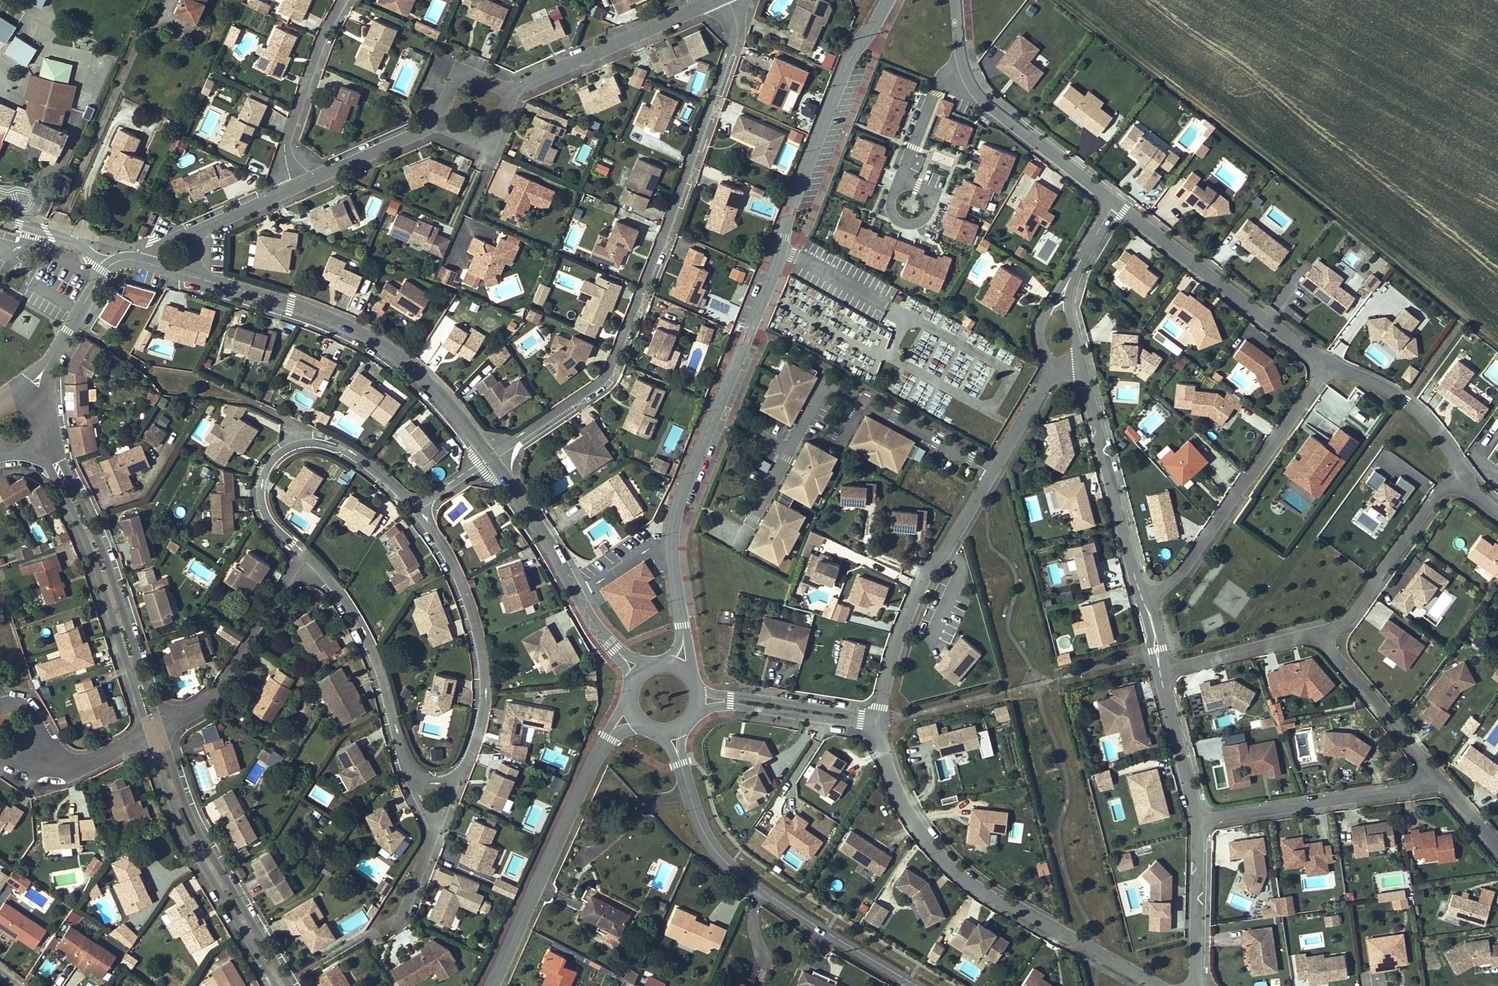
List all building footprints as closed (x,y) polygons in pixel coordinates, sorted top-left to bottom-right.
[(206,0),(182,0),(178,9),(185,12),(183,16),(196,21),(206,0)] [(270,5),(261,0),(251,0),(248,5),(266,13),(270,5)] [(288,4),(285,3),(283,2),(279,11),(301,21),(310,0),(290,0),(288,4)] [(379,1),(402,12),(407,0),(379,0),(379,1)] [(402,12),(407,14),(414,0),(407,0),(402,12)] [(508,9),(488,0),(472,0),(470,5),(466,14),(476,18),(477,16),(480,17),(479,19),(492,25),(491,27),(499,30),(508,9)] [(618,13),(631,7),(629,2),(633,0),(612,0),(618,13)] [(822,23),(824,24),(831,9),(828,1),(826,0),(800,0),(798,3),(798,4),(804,7),(797,24),(802,26),(800,30),(795,28),(794,29),(788,43),(810,52),(822,23)] [(602,19),(607,9),(592,2),(588,12),(602,19)] [(797,24),(804,7),(798,4),(788,26),(794,29),(795,28),(800,30),(802,26),(797,24)] [(5,41),(16,23),(0,13),(0,37),(5,41)] [(566,34),(559,19),(552,22),(548,15),(517,29),(526,49),(542,41),(543,41),(542,40),(547,38),(548,39),(556,35),(558,37),(566,34)] [(386,52),(396,29),(375,19),(367,36),(369,41),(367,46),(364,45),(358,57),(361,64),(370,68),(378,65),(384,51),(386,52)] [(440,32),(416,21),(413,28),(437,39),(440,32)] [(234,44),(239,26),(231,23),(225,41),(234,44)] [(288,55),(297,35),(277,27),(268,48),(263,57),(260,56),(256,66),(281,78),(285,69),(282,68),(288,55)] [(1030,59),(1040,46),(1019,30),(994,64),(1029,89),(1044,69),(1030,59)] [(26,65),(37,49),(16,35),(5,52),(26,65)] [(543,44),(558,37),(556,35),(548,39),(547,38),(542,40),(543,41),(542,41),(543,44)] [(681,67),(696,61),(687,41),(673,48),(668,50),(667,46),(649,54),(657,71),(664,68),(665,70),(680,64),(681,67)] [(420,61),(423,52),(408,47),(405,56),(420,61)] [(825,52),(817,49),(813,60),(821,63),(825,52)] [(832,68),(836,53),(826,50),(822,65),(832,68)] [(285,69),(290,56),(288,55),(282,68),(285,69)] [(69,78),(72,64),(45,57),(42,66),(41,71),(50,73),(51,79),(56,81),(60,76),(69,78)] [(799,92),(808,71),(775,57),(763,85),(766,87),(764,92),(761,91),(758,97),(781,107),(789,87),(799,92)] [(668,76),(682,69),(681,67),(680,64),(665,70),(668,76)] [(52,119),(60,106),(66,108),(70,108),(75,86),(67,84),(69,78),(60,76),(56,81),(51,79),(50,73),(41,71),(42,66),(37,65),(35,76),(31,75),(26,98),(30,98),(28,111),(18,107),(18,106),(5,100),(3,105),(0,103),(0,146),(4,137),(26,146),(28,142),(44,149),(49,151),(46,157),(41,154),(39,159),(44,161),(45,159),(54,163),(59,151),(59,152),(63,143),(61,142),(63,138),(65,138),(67,133),(59,130),(61,126),(52,119)] [(644,77),(647,70),(636,66),(634,72),(644,77)] [(866,125),(895,135),(908,99),(915,78),(882,67),(875,88),(878,89),(866,125)] [(218,76),(210,73),(207,81),(215,85),(218,76)] [(639,86),(643,77),(634,74),(630,82),(639,86)] [(597,110),(621,100),(617,92),(620,90),(613,75),(605,79),(608,84),(590,92),(588,86),(578,91),(585,105),(597,110)] [(386,90),(388,85),(381,82),(379,87),(386,90)] [(1070,84),(1056,102),(1071,114),(1074,111),(1079,115),(1077,118),(1091,130),(1105,112),(1099,107),(1084,96),(1070,84)] [(333,95),(329,107),(327,113),(322,112),(318,123),(336,130),(340,118),(345,120),(351,102),(356,104),(360,92),(342,86),(338,97),(333,95)] [(1088,91),(1084,96),(1099,107),(1103,102),(1088,91)] [(660,131),(667,116),(669,117),(677,101),(658,92),(651,108),(644,105),(635,123),(643,127),(645,124),(660,131)] [(256,126),(266,104),(248,96),(239,118),(233,115),(228,127),(233,129),(230,136),(233,144),(244,149),(254,126),(257,127),(256,126)] [(967,143),(973,122),(949,115),(954,100),(940,96),(935,113),(940,115),(935,133),(967,143)] [(813,114),(818,103),(807,99),(802,110),(813,114)] [(88,105),(85,116),(91,117),(94,106),(88,105)] [(61,126),(66,108),(60,106),(52,119),(61,126)] [(1105,112),(1091,130),(1097,134),(1111,117),(1105,112)] [(566,127),(536,115),(533,122),(536,123),(529,140),(524,152),(550,164),(556,149),(549,147),(556,132),(562,135),(566,127)] [(774,139),(777,131),(740,115),(732,133),(757,145),(759,145),(757,150),(755,149),(751,157),(763,163),(766,156),(773,159),(780,142),(774,139)] [(663,132),(669,117),(667,116),(660,131),(663,132)] [(341,131),(345,120),(340,118),(336,130),(341,131)] [(587,129),(577,124),(575,129),(585,134),(587,129)] [(1134,124),(1120,143),(1131,151),(1147,164),(1144,168),(1135,179),(1149,190),(1161,174),(1154,169),(1166,153),(1142,134),(1144,132),(1134,124)] [(241,155),(244,149),(233,144),(230,136),(233,129),(228,127),(220,145),(241,155)] [(134,181),(144,160),(133,155),(140,138),(120,129),(113,146),(115,147),(120,150),(118,155),(116,155),(109,169),(114,171),(116,178),(123,175),(134,181)] [(585,134),(575,129),(573,133),(583,138),(585,134)] [(800,142),(803,134),(792,129),(789,138),(800,142)] [(780,142),(784,134),(777,131),(774,139),(780,142)] [(859,173),(843,168),(837,190),(871,199),(888,143),(856,134),(850,154),(864,158),(859,173)] [(529,140),(526,138),(520,151),(524,152),(529,140)] [(1202,157),(1209,147),(1202,141),(1194,151),(1202,157)] [(183,153),(187,145),(180,142),(176,150),(183,153)] [(1002,192),(1015,153),(983,142),(971,179),(960,175),(943,223),(945,224),(942,232),(972,242),(979,222),(965,217),(970,202),(986,208),(992,189),(1002,192)] [(585,164),(590,145),(580,143),(576,161),(585,164)] [(109,169),(116,155),(118,155),(120,150),(115,147),(105,167),(109,169)] [(952,164),(954,151),(933,148),(931,161),(952,164)] [(770,166),(773,159),(766,156),(763,163),(770,166)] [(465,177),(450,171),(452,168),(430,158),(425,160),(426,164),(421,166),(419,162),(404,168),(412,188),(423,184),(423,182),(430,180),(458,192),(465,177)] [(643,210),(661,168),(639,158),(621,200),(643,210)] [(1028,159),(1023,171),(1037,176),(1042,164),(1028,159)] [(594,168),(606,173),(609,165),(597,160),(594,168)] [(229,183),(223,169),(223,170),(220,164),(214,167),(213,165),(184,178),(189,190),(192,197),(204,192),(221,184),(222,186),(229,183)] [(550,203),(555,191),(538,184),(539,183),(516,173),(511,183),(515,185),(508,202),(512,203),(508,212),(523,218),(531,201),(541,206),(543,200),(550,203)] [(184,178),(183,176),(172,181),(178,194),(189,190),(184,178)] [(1188,177),(1185,182),(1192,187),(1196,183),(1188,177)] [(1035,181),(1022,202),(1018,209),(1008,225),(1029,238),(1039,221),(1046,210),(1056,194),(1035,181)] [(592,193),(595,186),(587,182),(584,189),(592,193)] [(733,218),(743,190),(720,182),(713,201),(717,202),(715,208),(713,208),(709,220),(718,223),(722,231),(721,231),(722,232),(736,225),(733,218)] [(1204,207),(1204,212),(1205,214),(1222,212),(1221,202),(1214,196),(1214,194),(1216,191),(1207,185),(1204,190),(1196,183),(1192,187),(1185,182),(1175,195),(1183,201),(1185,198),(1193,204),(1196,201),(1204,207)] [(1221,202),(1222,212),(1229,211),(1227,200),(1216,191),(1214,194),(1214,196),(1221,202)] [(1251,203),(1257,207),(1263,198),(1256,194),(1251,203)] [(360,219),(349,195),(341,199),(342,201),(324,209),(323,207),(310,213),(315,226),(320,224),(322,228),(330,224),(333,231),(360,219)] [(590,205),(593,198),(585,195),(582,201),(590,205)] [(44,216),(53,198),(48,196),(40,214),(44,216)] [(396,213),(399,200),(389,198),(387,212),(396,213)] [(548,209),(550,203),(543,200),(541,206),(548,209)] [(1196,201),(1193,204),(1204,212),(1204,207),(1196,201)] [(508,212),(512,203),(508,202),(501,217),(520,225),(523,218),(508,212)] [(899,276),(940,290),(952,256),(859,225),(862,217),(854,214),(855,208),(843,204),(831,239),(851,246),(848,254),(886,267),(890,255),(905,260),(899,276)] [(575,206),(573,215),(580,217),(582,208),(575,206)] [(1054,215),(1046,210),(1039,221),(1047,226),(1054,215)] [(430,231),(432,225),(418,219),(417,222),(398,213),(389,233),(409,241),(410,239),(424,245),(423,248),(430,251),(437,234),(430,231)] [(1242,243),(1252,251),(1254,249),(1257,252),(1256,254),(1274,268),(1288,250),(1248,219),(1236,235),(1243,241),(1242,243)] [(722,231),(718,223),(709,220),(706,226),(721,231),(722,231)] [(631,248),(638,229),(617,221),(601,259),(618,266),(624,253),(626,246),(628,247),(631,248)] [(144,236),(148,227),(142,225),(138,234),(144,236)] [(288,271),(292,247),(295,247),(297,234),(283,231),(282,239),(282,242),(276,241),(274,237),(268,242),(258,240),(256,257),(263,258),(261,266),(288,271)] [(443,256),(451,240),(437,234),(430,251),(443,256)] [(517,245),(520,239),(510,235),(507,241),(517,245)] [(981,236),(977,247),(986,251),(990,239),(981,236)] [(496,266),(499,259),(505,262),(510,264),(518,246),(517,245),(507,241),(500,238),(496,246),(495,249),(486,252),(483,244),(485,241),(475,237),(468,251),(476,254),(463,281),(476,286),(482,272),(484,277),(498,271),(496,266)] [(495,249),(496,246),(485,241),(483,244),(486,252),(495,249)] [(1014,253),(1023,258),(1028,248),(1019,244),(1014,253)] [(703,254),(703,253),(691,247),(685,261),(698,266),(703,254)] [(545,258),(548,252),(541,250),(539,255),(545,258)] [(1133,254),(1117,275),(1132,286),(1144,295),(1157,277),(1146,268),(1138,262),(1140,259),(1133,254)] [(362,276),(344,268),(346,262),(331,255),(322,275),(331,279),(337,282),(335,286),(354,294),(362,276)] [(261,266),(263,258),(256,257),(254,265),(261,266)] [(500,273),(505,262),(499,259),(496,266),(498,271),(500,273)] [(1140,259),(1138,262),(1146,268),(1148,265),(1140,259)] [(701,286),(708,270),(698,266),(685,261),(687,262),(681,277),(683,278),(682,281),(679,280),(676,287),(674,286),(671,294),(693,303),(701,286)] [(981,301),(999,311),(1009,294),(1011,295),(1011,294),(1021,278),(1000,265),(990,282),(992,283),(981,301)] [(453,278),(456,272),(443,266),(438,278),(450,284),(453,278)] [(1301,283),(1341,313),(1353,298),(1313,267),(1301,283)] [(742,281),(745,272),(734,268),(730,276),(742,281)] [(1373,289),(1379,278),(1371,273),(1364,284),(1373,289)] [(601,286),(604,279),(599,277),(596,284),(601,286)] [(122,292),(112,288),(101,315),(119,323),(128,299),(148,306),(154,290),(127,279),(122,292)] [(601,324),(608,308),(614,292),(617,294),(621,286),(604,279),(601,286),(596,284),(582,317),(601,324)] [(418,315),(431,296),(406,280),(399,290),(387,282),(379,294),(392,303),(394,299),(408,308),(418,315)] [(546,296),(550,287),(540,283),(537,292),(546,296)] [(698,305),(705,288),(701,286),(693,303),(698,305)] [(1,321),(14,297),(2,291),(3,289),(0,287),(0,320),(1,321)] [(447,300),(451,295),(445,291),(441,296),(447,300)] [(884,349),(893,331),(820,291),(815,299),(824,303),(821,308),(802,298),(796,307),(860,342),(862,338),(884,349)] [(1200,307),(1202,304),(1189,294),(1188,297),(1180,291),(1166,310),(1174,316),(1176,314),(1190,324),(1196,340),(1215,332),(1208,313),(1200,307)] [(543,303),(546,296),(537,292),(533,299),(543,303)] [(611,310),(617,294),(614,292),(608,308),(611,310)] [(999,311),(1003,314),(1014,296),(1011,294),(1011,295),(1009,294),(999,311)] [(14,297),(1,321),(6,324),(19,301),(14,297)] [(408,308),(394,299),(392,303),(406,311),(408,308)] [(1209,310),(1202,304),(1200,307),(1208,313),(1215,332),(1196,340),(1199,347),(1221,338),(1209,310)] [(159,328),(167,330),(183,335),(181,341),(193,344),(194,340),(204,343),(206,333),(208,334),(212,319),(186,310),(185,312),(184,316),(176,313),(177,310),(177,308),(165,305),(159,328)] [(529,307),(525,318),(538,324),(542,312),(529,307)] [(1391,357),(1417,354),(1411,310),(1394,312),(1394,314),(1365,318),(1368,340),(1388,337),(1391,357)] [(967,316),(962,324),(970,329),(975,321),(967,316)] [(681,351),(671,347),(680,325),(660,318),(647,351),(654,354),(651,361),(673,370),(681,351)] [(512,330),(517,324),(512,321),(508,327),(512,330)] [(482,342),(455,324),(442,343),(455,352),(457,350),(462,354),(471,359),(482,342)] [(230,327),(224,345),(248,352),(247,355),(268,361),(277,333),(269,330),(267,335),(255,331),(238,326),(237,329),(230,327)] [(707,342),(711,333),(706,332),(707,329),(702,327),(698,338),(707,342)] [(141,332),(149,336),(151,331),(144,328),(141,332)] [(167,330),(165,336),(181,341),(183,335),(167,330)] [(141,332),(134,346),(141,350),(149,336),(141,332)] [(1120,361),(1136,363),(1151,374),(1162,358),(1153,351),(1151,354),(1145,350),(1143,352),(1137,347),(1137,344),(1138,335),(1112,333),(1111,354),(1119,355),(1119,361),(1120,361)] [(1163,334),(1158,341),(1177,353),(1181,346),(1163,334)] [(585,359),(592,344),(573,336),(571,341),(557,335),(553,345),(559,348),(559,349),(554,360),(551,361),(551,365),(557,372),(557,375),(561,381),(576,369),(573,366),(572,364),(575,355),(581,357),(585,359)] [(86,375),(90,376),(97,364),(92,360),(101,347),(85,338),(66,370),(86,375)] [(1229,357),(1273,388),(1286,370),(1242,339),(1229,357)] [(503,342),(490,354),(498,364),(511,352),(503,342)] [(308,382),(317,387),(323,376),(328,378),(336,363),(328,358),(322,369),(317,367),(318,366),(311,362),(314,358),(294,347),(284,365),(292,369),(290,372),(300,378),(298,381),(307,386),(308,382)] [(554,360),(559,349),(545,359),(557,375),(557,372),(551,365),(551,361),(554,360)] [(117,370),(123,361),(112,354),(106,363),(117,370)] [(1119,355),(1111,354),(1110,364),(1120,364),(1120,361),(1119,361),(1119,355)] [(573,366),(581,357),(575,355),(572,364),(573,366)] [(320,361),(314,358),(311,362),(318,366),(317,367),(322,369),(328,358),(323,356),(320,361)] [(1172,364),(1180,369),(1185,361),(1177,356),(1172,364)] [(1461,386),(1473,368),(1454,356),(1432,389),(1477,419),(1487,403),(1461,386)] [(792,424),(817,373),(784,357),(758,408),(792,424)] [(123,361),(117,370),(120,372),(123,372),(125,368),(126,369),(129,365),(123,361)] [(1399,374),(1409,381),(1418,369),(1408,362),(1399,374)] [(86,375),(66,370),(68,416),(77,415),(80,415),(88,414),(87,400),(96,400),(96,388),(87,388),(86,375)] [(290,372),(288,376),(298,381),(300,378),(290,372)] [(379,394),(380,392),(370,384),(371,382),(359,373),(340,398),(352,407),(352,408),(366,418),(371,412),(386,424),(400,404),(385,392),(383,395),(382,396),(379,394)] [(508,410),(530,395),(519,379),(505,388),(500,380),(497,382),(491,373),(475,384),(482,393),(484,392),(495,407),(498,405),(506,407),(508,410)] [(653,416),(665,390),(638,378),(631,393),(637,395),(633,405),(635,406),(633,411),(630,410),(626,419),(633,423),(630,430),(641,434),(645,426),(649,424),(653,416)] [(1137,400),(1138,383),(1114,382),(1114,399),(1137,400)] [(1211,412),(1224,421),(1234,406),(1238,409),(1243,402),(1228,391),(1223,398),(1217,393),(1193,390),(1191,413),(1209,414),(1209,412),(1211,412)] [(161,394),(150,391),(147,400),(156,402),(161,394)] [(212,442),(206,451),(224,463),(232,451),(230,450),(233,445),(235,447),(242,452),(257,429),(239,418),(247,407),(227,404),(227,409),(225,412),(228,414),(220,425),(220,426),(222,427),(212,442)] [(500,415),(508,410),(506,407),(498,405),(495,407),(500,415)] [(323,412),(317,408),(312,417),(318,421),(323,412)] [(1356,408),(1352,415),(1366,425),(1370,418),(1356,408)] [(325,424),(330,415),(323,412),(318,421),(325,424)] [(847,446),(899,471),(915,437),(863,412),(847,446)] [(1209,412),(1209,414),(1221,424),(1224,421),(1211,412),(1209,412)] [(88,414),(80,415),(82,424),(78,424),(70,426),(75,455),(97,448),(92,422),(98,421),(98,414),(88,414)] [(163,415),(158,422),(164,426),(169,419),(163,415)] [(649,438),(658,418),(653,416),(649,424),(645,426),(641,434),(649,438)] [(1054,434),(1048,436),(1052,450),(1045,462),(1062,472),(1073,453),(1072,447),(1069,448),(1068,444),(1071,443),(1067,429),(1070,429),(1067,417),(1051,421),(1054,434)] [(630,430),(633,423),(626,419),(623,427),(630,430)] [(612,456),(596,434),(601,431),(594,420),(581,429),(584,434),(586,437),(581,440),(577,439),(575,446),(567,452),(583,475),(612,456)] [(399,431),(415,450),(430,438),(419,425),(416,427),(412,421),(399,431)] [(1045,423),(1048,436),(1054,434),(1051,421),(1045,423)] [(149,430),(147,435),(145,438),(156,445),(165,431),(154,423),(149,430)] [(206,438),(212,442),(222,427),(220,426),(220,425),(216,423),(206,438)] [(1336,423),(1324,442),(1308,431),(1294,452),(1293,452),(1281,470),(1318,495),(1357,438),(1336,423)] [(1127,424),(1122,431),(1135,441),(1141,433),(1127,424)] [(672,425),(666,441),(677,444),(682,428),(672,425)] [(813,503),(839,452),(805,435),(780,487),(813,503)] [(415,450),(412,453),(426,470),(448,452),(442,446),(439,449),(430,438),(415,450)] [(567,452),(575,446),(577,439),(564,447),(567,452)] [(1164,462),(1182,482),(1188,476),(1187,474),(1191,470),(1192,472),(1206,460),(1188,440),(1175,452),(1164,462)] [(909,456),(920,459),(924,447),(913,443),(909,456)] [(108,477),(108,478),(114,493),(132,486),(128,475),(126,477),(125,475),(133,471),(135,468),(140,466),(141,468),(149,465),(141,444),(101,461),(105,471),(106,472),(108,471),(110,476),(108,477)] [(1160,458),(1164,462),(1175,452),(1171,448),(1160,458)] [(755,465),(767,470),(771,462),(759,456),(755,465)] [(666,468),(669,463),(657,458),(655,463),(666,468)] [(664,473),(666,468),(655,463),(653,468),(664,473)] [(300,511),(303,506),(310,495),(323,476),(305,465),(296,478),(298,480),(289,494),(291,495),(287,502),(300,511)] [(342,468),(337,479),(347,483),(351,473),(342,468)] [(1399,475),(1394,483),(1372,469),(1364,481),(1373,487),(1363,502),(1389,519),(1413,483),(1399,475)] [(217,483),(218,492),(234,490),(233,482),(224,483),(223,470),(221,470),(222,483),(217,483)] [(233,473),(223,470),(224,483),(233,482),(233,473)] [(639,505),(618,473),(580,499),(591,515),(611,501),(615,499),(625,515),(639,505)] [(667,484),(670,478),(663,474),(660,481),(667,484)] [(7,504),(18,498),(25,494),(26,496),(28,496),(30,495),(39,514),(56,507),(51,497),(49,494),(46,489),(43,486),(40,484),(31,489),(24,476),(11,484),(7,477),(0,479),(0,490),(4,498),(7,504)] [(282,489),(277,496),(287,502),(291,495),(289,494),(298,480),(296,478),(287,492),(282,489)] [(1094,524),(1089,503),(1086,504),(1084,498),(1087,498),(1083,482),(1055,489),(1060,508),(1069,506),(1074,529),(1094,524)] [(878,496),(875,496),(876,484),(866,484),(866,486),(842,485),(840,501),(855,502),(864,503),(865,503),(866,500),(875,500),(875,499),(878,499),(878,496)] [(791,500),(793,492),(782,489),(779,496),(791,500)] [(218,499),(211,500),(214,533),(234,531),(232,513),(229,513),(228,500),(231,499),(234,499),(234,490),(218,492),(218,499)] [(1172,514),(1173,514),(1168,490),(1147,495),(1158,541),(1173,537),(1178,536),(1179,536),(1175,519),(1173,519),(1172,514)] [(782,561),(807,510),(773,494),(748,546),(782,561)] [(303,506),(310,511),(317,499),(310,495),(303,506)] [(339,514),(347,519),(360,527),(370,534),(383,514),(370,506),(364,503),(351,495),(339,514)] [(1036,495),(1024,498),(1030,521),(1042,518),(1036,495)] [(549,505),(544,497),(538,502),(543,509),(549,505)] [(625,515),(615,499),(611,501),(625,520),(642,509),(639,505),(625,515)] [(929,526),(929,523),(926,522),(927,511),(917,510),(917,513),(892,510),(891,526),(905,528),(915,529),(916,529),(916,526),(925,527),(925,526),(929,526)] [(486,512),(464,523),(482,559),(501,549),(494,535),(487,521),(490,520),(486,512)] [(129,532),(130,540),(145,536),(139,513),(122,517),(126,533),(129,532)] [(360,527),(347,519),(345,523),(357,531),(360,527)] [(490,520),(487,521),(494,535),(497,533),(490,520)] [(35,542),(45,539),(40,521),(30,524),(35,542)] [(395,525),(386,532),(390,537),(400,531),(395,525)] [(400,531),(390,537),(389,538),(396,551),(389,555),(400,573),(408,586),(422,576),(416,567),(413,562),(416,560),(407,544),(409,543),(401,530),(400,531)] [(814,546),(819,534),(811,530),(806,542),(811,544),(814,546)] [(58,544),(67,540),(64,533),(55,536),(58,544)] [(145,536),(130,540),(132,547),(131,547),(135,563),(151,558),(145,536)] [(1493,545),(1481,537),(1468,555),(1494,575),(1497,570),(1497,549),(1493,545)] [(180,545),(171,539),(166,547),(175,553),(180,545)] [(1082,586),(1093,583),(1099,582),(1099,581),(1092,551),(1096,550),(1093,541),(1068,547),(1071,557),(1075,556),(1082,586)] [(35,553),(49,548),(47,542),(32,547),(35,553)] [(806,557),(811,544),(806,542),(801,554),(806,557)] [(528,543),(518,548),(523,558),(535,556),(528,543)] [(599,556),(608,549),(604,543),(595,550),(599,556)] [(15,550),(18,559),(32,554),(29,546),(15,550)] [(226,580),(245,592),(254,577),(258,579),(259,580),(270,565),(249,551),(239,566),(236,564),(226,580)] [(20,566),(23,574),(35,570),(41,587),(46,603),(66,596),(58,571),(62,570),(56,553),(20,566)] [(838,567),(826,562),(819,559),(820,558),(819,557),(812,555),(802,582),(817,587),(820,580),(832,584),(838,567)] [(1067,558),(1069,568),(1077,567),(1074,556),(1067,558)] [(645,558),(600,584),(627,629),(659,610),(651,596),(657,593),(648,578),(654,574),(645,558)] [(528,588),(530,587),(521,561),(499,568),(508,594),(509,594),(510,598),(514,610),(535,603),(531,590),(529,591),(528,588)] [(1406,612),(1414,601),(1419,595),(1425,599),(1436,585),(1441,589),(1448,580),(1424,563),(1412,579),(1414,580),(1411,584),(1409,583),(1402,593),(1400,591),(1392,602),(1406,612)] [(1072,578),(1079,577),(1077,567),(1070,568),(1072,578)] [(341,570),(338,575),(345,580),(348,575),(341,570)] [(879,610),(889,583),(857,572),(848,599),(879,610)] [(408,586),(400,573),(391,578),(399,591),(408,586)] [(254,577),(245,592),(248,594),(258,579),(254,577)] [(151,604),(149,605),(156,626),(172,621),(170,614),(173,613),(162,578),(143,584),(145,592),(144,592),(148,602),(150,601),(151,604)] [(1093,583),(1095,593),(1106,591),(1103,580),(1099,581),(1099,582),(1093,583)] [(1071,588),(1059,590),(1061,600),(1073,597),(1071,588)] [(535,603),(539,601),(535,589),(531,590),(535,603)] [(425,622),(428,630),(431,638),(449,631),(446,622),(448,622),(444,613),(441,614),(440,610),(443,609),(436,590),(415,598),(417,604),(419,609),(417,614),(421,623),(425,622)] [(1425,599),(1419,595),(1414,601),(1420,606),(1425,599)] [(505,599),(509,611),(514,610),(510,598),(505,599)] [(825,615),(847,619),(849,603),(828,599),(825,615)] [(1103,599),(1081,605),(1092,646),(1114,641),(1103,599)] [(419,609),(417,604),(413,614),(421,632),(428,630),(425,622),(421,623),(417,614),(419,609)] [(309,656),(316,652),(329,645),(328,641),(331,639),(327,631),(322,622),(318,624),(315,618),(311,619),(307,612),(294,619),(298,627),(306,641),(301,643),(302,644),(309,656)] [(1218,613),(1203,624),(1208,630),(1223,619),(1218,613)] [(802,661),(810,628),(765,617),(758,642),(766,644),(767,644),(768,641),(774,643),(773,646),(783,648),(782,656),(802,661)] [(57,623),(60,631),(65,647),(60,648),(61,649),(65,662),(73,659),(87,655),(86,651),(90,649),(87,640),(84,630),(80,632),(78,625),(74,626),(72,619),(57,623)] [(1388,636),(1379,649),(1387,655),(1397,662),(1406,669),(1424,644),(1388,619),(1382,627),(1395,636),(1392,639),(1388,636)] [(376,623),(373,628),(379,632),(383,627),(376,623)] [(221,632),(238,644),(243,636),(225,625),(221,632)] [(559,646),(557,643),(547,626),(523,639),(533,657),(538,654),(547,670),(553,667),(556,673),(569,666),(569,664),(579,659),(569,641),(559,646)] [(298,627),(294,629),(301,643),(306,641),(298,627)] [(1392,639),(1395,636),(1382,627),(1380,630),(1388,636),(1392,639)] [(60,631),(55,633),(60,648),(65,647),(60,631)] [(449,631),(431,638),(434,645),(452,638),(449,631)] [(956,684),(982,651),(959,633),(933,665),(956,684)] [(1478,634),(1472,641),(1480,647),(1486,639),(1478,634)] [(198,635),(183,640),(184,644),(200,640),(198,635)] [(200,640),(184,644),(191,667),(200,664),(199,660),(205,658),(204,654),(212,652),(208,637),(200,640)] [(316,652),(320,659),(341,648),(335,637),(331,639),(328,641),(329,645),(316,652)] [(567,637),(557,643),(559,646),(569,641),(567,637)] [(865,645),(845,639),(836,673),(857,679),(865,645)] [(169,644),(172,652),(176,667),(180,666),(181,670),(182,669),(191,667),(184,644),(183,640),(169,644)] [(764,652),(782,656),(783,648),(773,646),(774,643),(768,641),(767,644),(766,644),(764,652)] [(73,659),(75,667),(98,660),(94,648),(90,649),(86,651),(87,655),(73,659)] [(172,652),(164,655),(171,677),(183,673),(182,669),(181,670),(180,666),(176,667),(172,652)] [(1332,685),(1310,659),(1280,667),(1281,670),(1268,673),(1274,697),(1292,693),(1306,680),(1314,692),(1311,696),(1316,701),(1332,685)] [(1455,686),(1459,690),(1475,682),(1464,661),(1444,672),(1426,696),(1428,697),(1432,701),(1430,704),(1422,714),(1439,727),(1449,713),(1445,709),(1450,702),(1445,699),(1455,686)] [(322,693),(328,704),(356,688),(352,681),(350,683),(341,667),(319,679),(325,691),(322,693)] [(263,708),(259,715),(270,722),(283,703),(280,701),(289,687),(294,678),(279,668),(274,677),(271,675),(262,690),(265,691),(256,704),(263,708)] [(586,671),(587,680),(596,679),(596,670),(586,671)] [(434,709),(438,714),(449,706),(446,701),(447,694),(452,695),(456,678),(436,673),(432,690),(428,689),(424,706),(434,709)] [(84,721),(92,718),(106,714),(105,710),(109,709),(109,708),(106,699),(103,690),(99,691),(97,685),(93,686),(91,678),(76,683),(79,691),(84,706),(80,708),(80,709),(84,721)] [(319,679),(315,681),(322,693),(325,691),(319,679)] [(1214,699),(1215,707),(1231,703),(1236,705),(1235,706),(1244,711),(1255,692),(1234,680),(1228,682),(1228,683),(1225,684),(1225,682),(1211,686),(1210,681),(1199,684),(1203,702),(1214,699)] [(1306,680),(1292,693),(1309,698),(1311,696),(1314,692),(1306,680)] [(585,684),(586,698),(598,698),(598,684),(585,684)] [(1107,709),(1113,731),(1120,730),(1125,751),(1151,744),(1149,736),(1146,737),(1139,709),(1136,710),(1135,706),(1138,705),(1133,685),(1110,690),(1112,697),(1098,701),(1101,711),(1107,709)] [(1450,702),(1459,690),(1455,686),(1445,699),(1450,702)] [(280,701),(283,703),(291,689),(289,687),(280,701)] [(401,693),(407,697),(411,691),(405,687),(401,693)] [(359,695),(356,688),(328,704),(334,715),(338,712),(344,723),(366,711),(357,696),(359,695)] [(79,691),(74,692),(80,708),(84,706),(79,691)] [(1188,694),(1195,714),(1204,711),(1198,691),(1188,694)] [(1205,709),(1215,707),(1214,699),(1203,702),(1205,709)] [(501,752),(524,762),(527,746),(519,744),(523,724),(542,728),(546,709),(508,702),(505,715),(507,716),(506,721),(504,720),(500,741),(503,741),(501,752)] [(993,706),(997,721),(1010,718),(1007,703),(993,706)] [(1280,703),(1268,706),(1276,725),(1285,722),(1280,703)] [(263,708),(256,704),(253,711),(259,715),(263,708)] [(92,718),(95,726),(117,719),(113,707),(109,708),(109,709),(105,710),(106,714),(92,718)] [(553,711),(546,709),(542,728),(549,729),(553,711)] [(1107,733),(1113,731),(1107,709),(1101,711),(1107,733)] [(338,712),(334,715),(340,726),(344,723),(338,712)] [(59,726),(68,723),(65,714),(56,717),(59,726)] [(1214,728),(1235,725),(1233,715),(1213,717),(1214,728)] [(981,746),(975,723),(939,731),(936,721),(916,726),(919,739),(932,736),(942,779),(957,775),(954,766),(969,762),(966,749),(981,746)] [(1325,731),(1324,753),(1344,754),(1346,751),(1344,750),(1329,749),(1330,732),(1325,731)] [(1346,751),(1344,754),(1358,764),(1370,746),(1351,733),(1330,732),(1329,749),(1344,750),(1346,751)] [(749,799),(754,796),(766,790),(764,785),(770,782),(760,762),(772,756),(764,741),(731,735),(731,740),(726,739),(723,754),(751,759),(755,766),(743,772),(747,778),(740,782),(744,789),(749,799)] [(210,750),(212,757),(214,762),(218,776),(240,769),(232,743),(224,745),(222,737),(204,743),(207,751),(210,750)] [(1228,772),(1237,770),(1247,768),(1248,773),(1248,774),(1268,770),(1270,776),(1280,774),(1274,740),(1246,746),(1245,741),(1222,745),(1228,772)] [(356,785),(372,775),(364,760),(365,759),(356,741),(337,752),(356,785)] [(1478,780),(1484,785),(1497,766),(1497,765),(1470,744),(1457,761),(1470,770),(1479,777),(1478,780)] [(272,747),(270,752),(262,747),(243,781),(258,789),(279,751),(272,747)] [(431,759),(442,758),(441,747),(430,747),(431,759)] [(836,799),(846,783),(835,776),(834,778),(831,776),(830,773),(829,772),(839,757),(827,749),(807,780),(836,799)] [(831,776),(834,778),(835,776),(840,769),(845,761),(839,757),(829,772),(830,773),(831,776)] [(365,759),(364,760),(372,775),(376,774),(367,758),(365,759)] [(491,801),(489,805),(500,810),(518,769),(502,762),(498,771),(494,770),(489,780),(492,780),(489,787),(487,786),(482,797),(491,801)] [(1095,770),(1098,790),(1113,788),(1110,767),(1095,770)] [(1141,797),(1147,820),(1168,814),(1156,768),(1128,775),(1133,794),(1139,798),(1141,797)] [(1237,770),(1228,772),(1231,787),(1250,783),(1248,774),(1248,773),(1238,775),(1237,770)] [(1479,777),(1470,770),(1468,773),(1478,780),(1479,777)] [(197,772),(198,787),(206,786),(205,771),(197,772)] [(142,807),(139,798),(136,789),(132,790),(130,784),(126,785),(123,777),(109,782),(112,790),(117,805),(112,807),(113,808),(117,820),(125,818),(140,813),(138,809),(142,807)] [(744,789),(737,792),(746,809),(758,803),(754,796),(749,799),(744,789)] [(112,790),(107,792),(112,807),(117,805),(112,790)] [(1140,821),(1147,820),(1141,797),(1139,798),(1133,794),(1140,821)] [(235,834),(234,835),(239,845),(257,835),(250,823),(236,797),(219,807),(232,832),(233,831),(235,834)] [(482,797),(480,801),(489,805),(491,801),(482,797)] [(0,807),(0,832),(4,826),(13,814),(9,811),(12,808),(11,807),(3,802),(0,807)] [(13,814),(4,826),(11,830),(24,811),(13,804),(11,807),(12,808),(9,811),(13,814)] [(140,813),(125,818),(128,825),(150,817),(146,805),(142,807),(138,809),(140,813)] [(366,815),(379,842),(392,852),(404,836),(394,827),(391,829),(389,825),(392,824),(384,807),(366,815)] [(1008,810),(973,807),(969,840),(988,842),(990,829),(1006,831),(1008,810)] [(812,856),(824,838),(805,826),(810,818),(796,810),(792,816),(782,809),(760,843),(779,855),(789,841),(812,856)] [(45,848),(73,846),(72,840),(80,840),(78,814),(70,815),(70,818),(70,822),(59,823),(59,827),(55,827),(55,823),(43,824),(45,848)] [(473,838),(471,843),(466,854),(463,853),(460,861),(492,875),(495,868),(491,866),(498,849),(489,845),(496,829),(475,819),(467,836),(470,837),(473,838)] [(1374,827),(1374,823),(1351,827),(1356,856),(1369,853),(1368,848),(1395,844),(1392,821),(1380,823),(1380,826),(1374,827)] [(1415,863),(1456,859),(1453,830),(1435,833),(1434,827),(1403,830),(1405,848),(1413,847),(1415,863)] [(851,830),(839,848),(880,875),(892,857),(851,830)] [(1301,837),(1282,840),(1286,866),(1309,863),(1327,860),(1333,860),(1330,845),(1323,846),(1322,842),(1305,844),(1305,847),(1303,847),(1302,844),(1301,837)] [(252,860),(257,869),(260,874),(257,875),(262,882),(281,871),(269,850),(252,860)] [(1244,875),(1240,886),(1258,893),(1266,873),(1263,852),(1244,855),(1246,870),(1248,870),(1249,874),(1244,875)] [(113,862),(121,880),(131,900),(124,903),(128,912),(152,901),(141,879),(138,872),(140,871),(132,853),(113,862)] [(1130,856),(1118,860),(1120,869),(1133,866),(1130,856)] [(96,870),(96,871),(102,862),(95,857),(89,865),(89,866),(96,870)] [(338,866),(328,859),(326,863),(326,864),(333,868),(336,870),(338,866)] [(1170,900),(1171,885),(1168,885),(1168,882),(1171,882),(1171,875),(1156,860),(1142,873),(1151,883),(1150,900),(1170,900)] [(1327,860),(1309,863),(1311,873),(1329,870),(1327,860)] [(1035,863),(1038,876),(1050,873),(1048,861),(1035,863)] [(333,868),(326,864),(322,871),(328,875),(333,868)] [(96,870),(89,866),(86,870),(93,875),(96,870)] [(944,916),(933,894),(930,895),(928,890),(931,889),(927,882),(905,868),(899,878),(901,879),(897,885),(912,895),(917,904),(920,902),(925,912),(927,911),(932,922),(944,916)] [(15,869),(7,880),(18,887),(25,877),(15,869)] [(268,888),(272,893),(276,901),(293,891),(281,871),(262,882),(266,889),(268,888)] [(479,883),(456,873),(452,882),(475,892),(479,883)] [(498,876),(493,887),(513,897),(518,885),(498,876)] [(25,877),(18,887),(24,891),(31,881),(25,877)] [(383,878),(376,890),(380,892),(387,881),(383,878)] [(121,880),(114,883),(124,903),(131,900),(121,880)] [(92,897),(102,893),(100,889),(97,881),(89,893),(92,897)] [(181,933),(181,934),(192,952),(213,940),(205,925),(204,924),(202,925),(200,922),(199,923),(196,919),(198,918),(193,909),(198,906),(192,896),(191,897),(181,881),(174,886),(169,893),(175,898),(179,904),(168,911),(173,920),(173,921),(175,919),(183,932),(181,933)] [(387,881),(380,892),(386,896),(393,885),(387,881)] [(438,906),(432,919),(449,926),(458,904),(460,902),(470,906),(471,905),(478,908),(484,896),(475,892),(452,882),(449,889),(444,887),(436,905),(438,906)] [(1415,898),(1424,897),(1423,887),(1414,888),(1415,898)] [(1477,901),(1452,893),(1446,913),(1484,924),(1495,891),(1481,887),(1477,901)] [(592,895),(588,902),(581,914),(600,924),(619,933),(629,914),(592,895)] [(1408,896),(1395,898),(1396,909),(1410,907),(1408,896)] [(1282,915),(1279,897),(1272,898),(1274,908),(1265,909),(1266,917),(1282,915)] [(313,950),(327,941),(324,935),(331,931),(326,922),(318,926),(315,920),(323,916),(313,898),(283,916),(290,927),(298,922),(303,930),(305,934),(304,935),(313,950)] [(1170,920),(1170,900),(1150,900),(1150,919),(1170,920)] [(666,904),(660,901),(657,907),(664,910),(666,904)] [(875,901),(865,917),(878,926),(888,910),(875,901)] [(4,931),(6,929),(18,937),(35,948),(47,930),(5,902),(0,909),(0,928),(4,931)] [(458,904),(477,912),(478,908),(471,905),(470,906),(460,902),(458,904)] [(920,902),(917,904),(926,925),(932,922),(927,911),(925,912),(920,902)] [(696,916),(676,907),(665,932),(677,937),(682,936),(696,942),(698,947),(708,951),(711,946),(715,944),(719,946),(727,930),(711,923),(709,926),(707,929),(703,927),(705,924),(695,919),(696,916)] [(78,921),(82,913),(72,908),(68,917),(78,921)] [(198,918),(196,919),(199,923),(200,922),(202,925),(204,924),(205,925),(206,923),(201,915),(198,918)] [(1341,915),(1327,917),(1328,926),(1342,924),(1341,915)] [(169,923),(177,936),(181,934),(181,933),(183,932),(175,919),(173,921),(173,920),(169,923)] [(979,928),(977,926),(965,919),(950,942),(962,949),(967,942),(982,953),(995,961),(1002,950),(1007,942),(988,928),(985,932),(980,933),(979,928)] [(290,927),(295,935),(303,930),(298,922),(290,927)] [(985,932),(988,928),(979,923),(977,926),(979,928),(980,933),(985,932)] [(131,947),(138,937),(123,924),(109,933),(131,947)] [(70,959),(77,964),(93,941),(70,925),(60,940),(56,946),(68,954),(72,956),(70,959)] [(1247,938),(1252,938),(1258,937),(1258,943),(1254,944),(1256,961),(1251,961),(1253,974),(1277,970),(1271,926),(1246,930),(1247,938)] [(6,929),(4,931),(16,939),(18,937),(6,929)] [(331,931),(324,935),(327,941),(334,937),(331,931)] [(1405,933),(1370,938),(1375,971),(1398,967),(1397,963),(1409,961),(1405,933)] [(54,936),(46,948),(52,952),(56,946),(60,940),(54,936)] [(677,937),(679,941),(695,948),(698,947),(696,942),(682,936),(677,937)] [(928,937),(920,948),(926,952),(934,941),(928,937)] [(1456,972),(1473,963),(1491,961),(1492,965),(1497,964),(1497,944),(1489,945),(1488,939),(1465,942),(1446,953),(1456,972)] [(944,944),(937,940),(927,955),(934,959),(944,944)] [(93,941),(77,964),(84,969),(86,966),(90,969),(102,977),(116,956),(93,941)] [(967,942),(962,949),(977,960),(982,953),(967,942)] [(428,974),(427,969),(435,968),(437,973),(451,971),(449,957),(453,955),(451,951),(449,949),(447,947),(445,946),(443,945),(440,944),(437,943),(434,943),(432,943),(430,943),(428,943),(425,944),(429,950),(425,952),(424,951),(392,970),(398,980),(401,985),(408,985),(428,974)] [(1256,961),(1254,944),(1246,945),(1248,962),(1251,961),(1256,961)] [(569,985),(576,970),(561,963),(565,956),(550,949),(543,964),(554,969),(546,985),(571,985),(569,985)] [(127,953),(122,961),(130,966),(135,959),(127,953)] [(1305,953),(1295,955),(1298,977),(1308,975),(1309,981),(1347,976),(1343,954),(1323,958),(1323,961),(1307,964),(1306,956),(1305,953)] [(1323,954),(1306,956),(1307,964),(1323,961),(1323,958),(1323,954)] [(437,973),(440,979),(458,969),(453,958),(454,957),(453,955),(449,957),(451,971),(437,973)] [(237,979),(241,977),(230,960),(212,970),(222,985),(242,985),(237,979)] [(47,976),(53,965),(46,961),(40,972),(47,976)] [(338,964),(315,977),(320,985),(322,984),(323,985),(351,985),(338,964)] [(543,964),(541,969),(548,972),(542,985),(546,985),(554,969),(543,964)] [(625,978),(602,967),(601,969),(623,981),(622,982),(629,984),(630,981),(625,978)] [(1041,978),(1043,975),(1033,968),(1021,985),(1054,985),(1041,978)] [(629,969),(625,978),(630,981),(634,984),(638,973),(629,969)] [(827,985),(831,977),(814,970),(812,974),(807,985),(829,985),(827,985)] [(805,971),(800,983),(807,985),(812,974),(805,971)] [(664,985),(649,977),(644,985),(664,985)]
